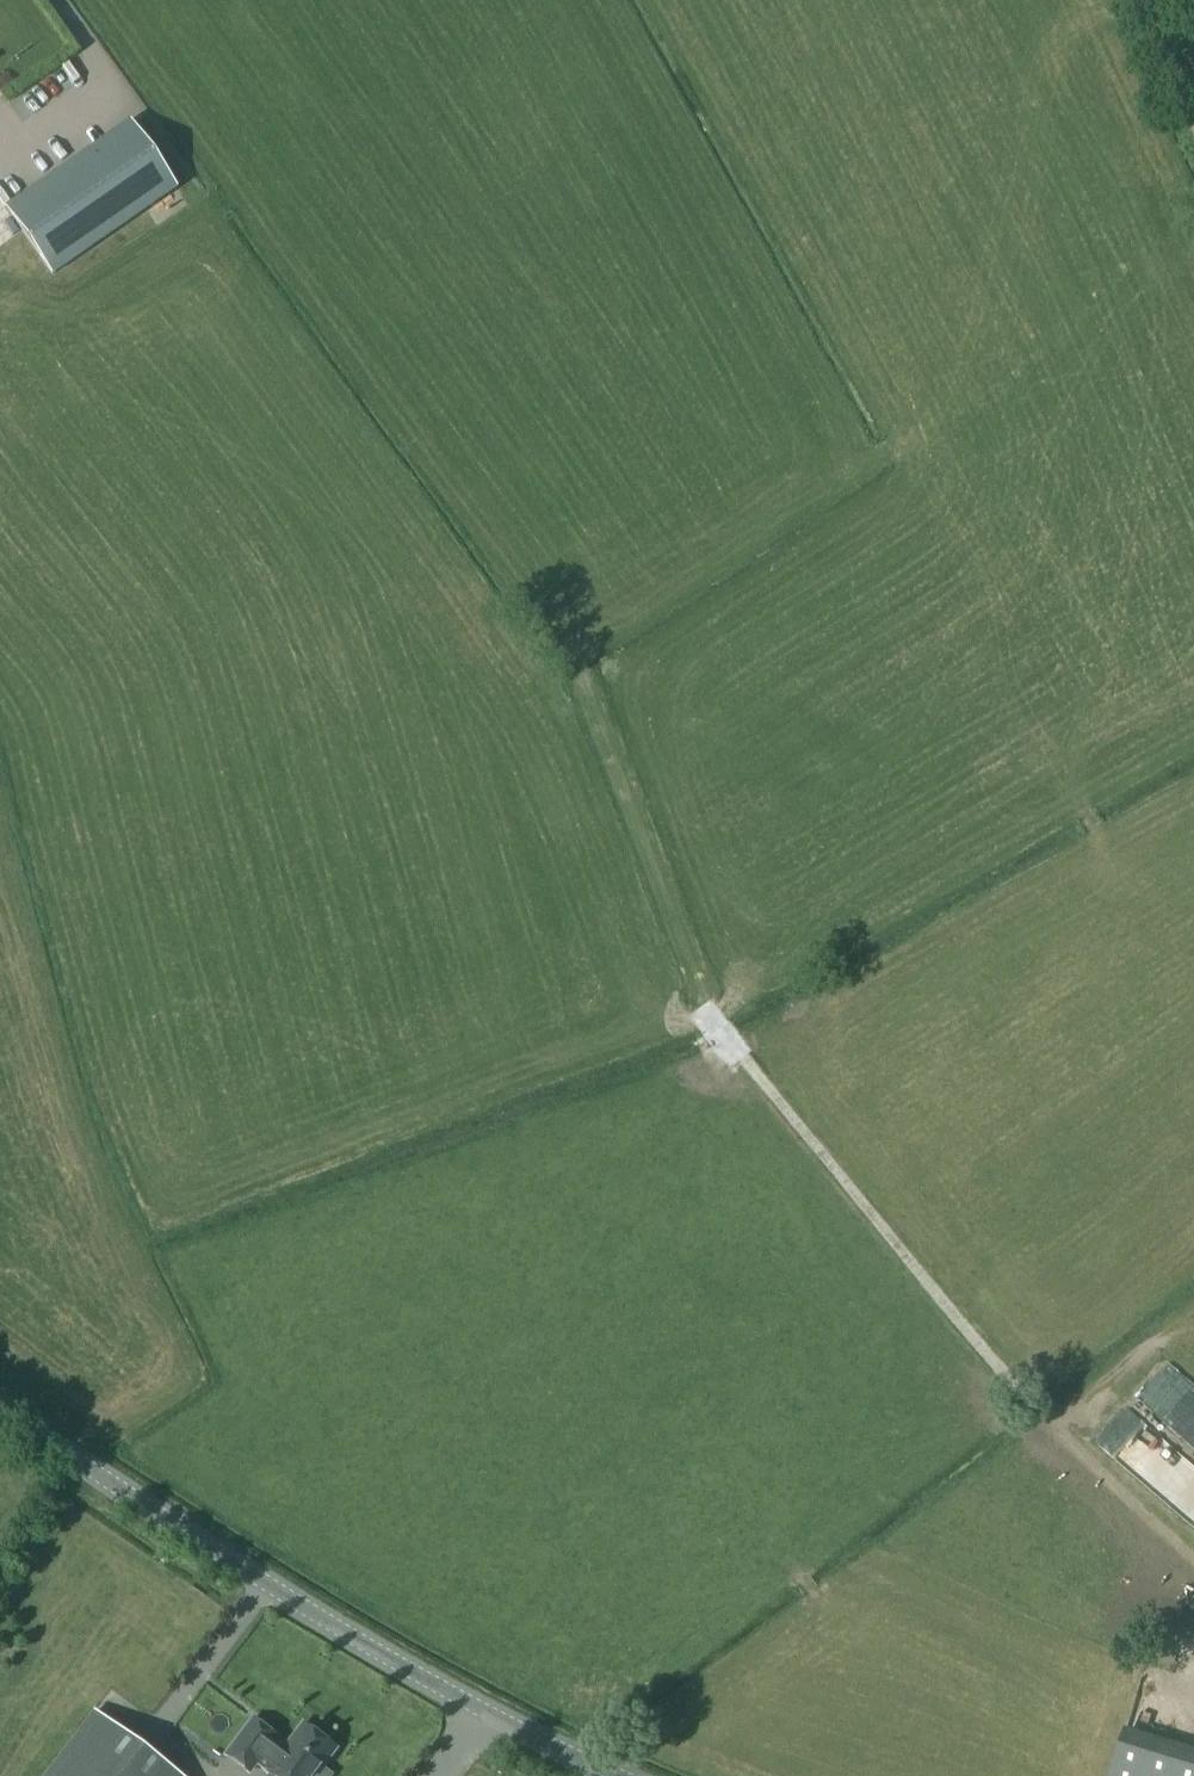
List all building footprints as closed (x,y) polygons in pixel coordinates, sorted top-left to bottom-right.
[(176,189),(133,127),(9,215),(52,276),(176,189)] [(91,1713),(44,1775),(174,1775),(91,1713)] [(252,1720),(225,1756),(248,1773),(256,1762),(268,1770),(266,1773),(270,1775),(329,1775),(320,1769),(334,1750),(302,1725),(279,1755),(268,1746),(274,1738),(252,1720)] [(1127,1738),(1116,1775),(1193,1775),(1193,1757),(1127,1738)]
